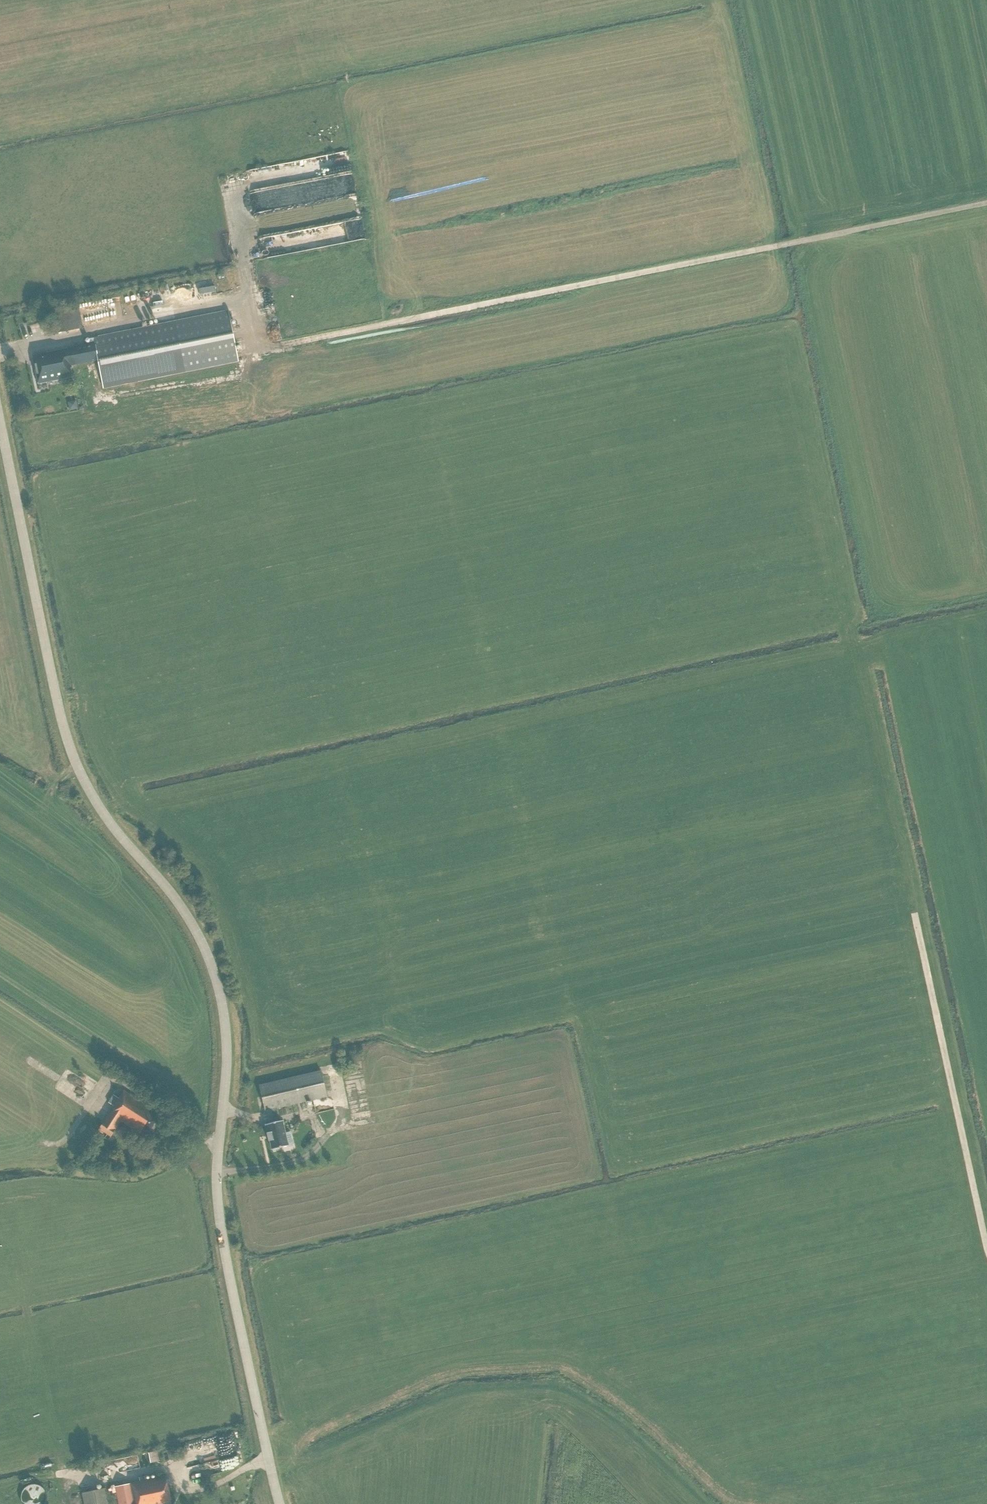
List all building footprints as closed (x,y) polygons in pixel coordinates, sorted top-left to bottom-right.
[(49,310),(53,334),(83,328),(78,304),(49,310)] [(104,388),(158,376),(186,371),(238,360),(228,311),(176,321),(148,327),(94,338),(95,343),(32,356),(38,384),(72,377),(70,368),(71,368),(71,366),(98,360),(104,388)] [(288,1146),(282,1121),(280,1121),(277,1108),(327,1097),(322,1071),(259,1085),(265,1111),(267,1111),(270,1123),(265,1124),(267,1133),(268,1141),(269,1141),(271,1150),(273,1149),(273,1150),(279,1149),(279,1148),(288,1146)] [(121,1121),(148,1139),(163,1115),(124,1090),(119,1098),(113,1094),(108,1103),(113,1106),(115,1107),(110,1114),(109,1113),(97,1133),(108,1140),(121,1121)] [(161,1447),(149,1450),(151,1460),(163,1458),(161,1447)] [(187,1464),(191,1475),(206,1470),(203,1463),(199,1465),(197,1460),(187,1464)] [(119,1503),(171,1503),(165,1476),(130,1483),(115,1486),(119,1503)] [(84,1503),(109,1503),(105,1488),(82,1493),(84,1503)]
